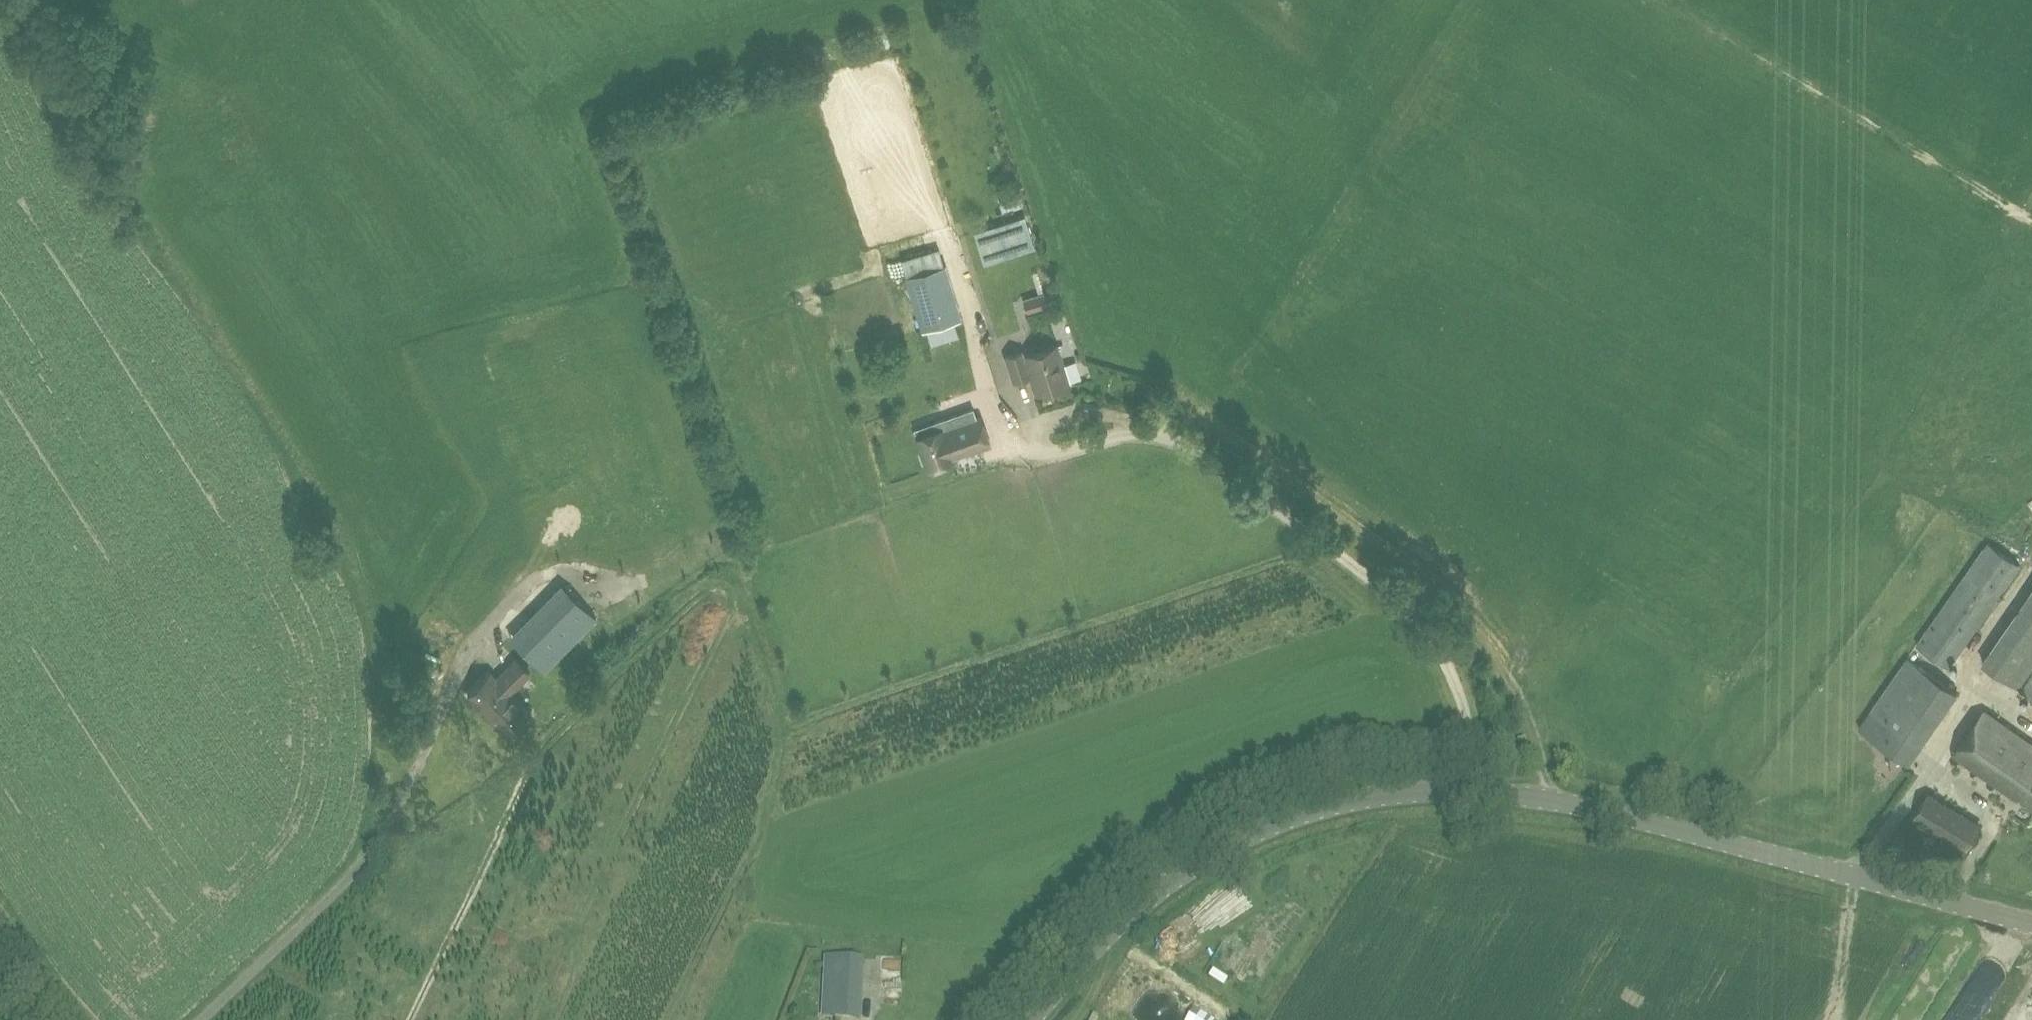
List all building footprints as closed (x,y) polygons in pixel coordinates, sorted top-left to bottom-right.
[(948,179),(938,183),(945,199),(954,195),(948,179)] [(1025,216),(1024,216),(999,225),(974,233),(985,262),(1008,254),(1035,245),(1025,216)] [(906,275),(922,330),(962,318),(946,264),(906,275)] [(1047,293),(1024,300),(1028,313),(1051,306),(1047,293)] [(1030,355),(1028,350),(1007,356),(1015,382),(1031,377),(1036,394),(1069,384),(1058,346),(1030,355)] [(982,417),(943,431),(942,428),(918,437),(929,469),(953,461),(952,458),(991,444),(982,417)] [(593,452),(584,454),(590,477),(598,475),(593,452)] [(2021,566),(1993,547),(1989,544),(1919,646),(1951,669),(2021,566)] [(554,661),(596,618),(562,585),(520,627),(554,661)] [(2031,673),(2031,593),(1984,663),(2021,688),(2031,673)] [(1959,693),(1909,658),(1860,728),(1910,763),(1959,693)] [(513,738),(534,714),(511,693),(530,672),(516,660),(497,680),(491,675),(469,698),(513,738)] [(2021,688),(2031,695),(2031,673),(2021,688)] [(1984,712),(1954,755),(2031,809),(2031,745),(1984,712)] [(1967,848),(1980,826),(1928,793),(1914,815),(1967,848)] [(862,958),(826,956),(824,994),(860,996),(862,958)] [(893,988),(909,987),(908,969),(892,969),(893,988)] [(2018,1019),(2019,1019),(2031,1019),(2031,1010),(2027,1007),(2018,1019)] [(1193,1008),(1185,1019),(1212,1019),(1193,1008)]
